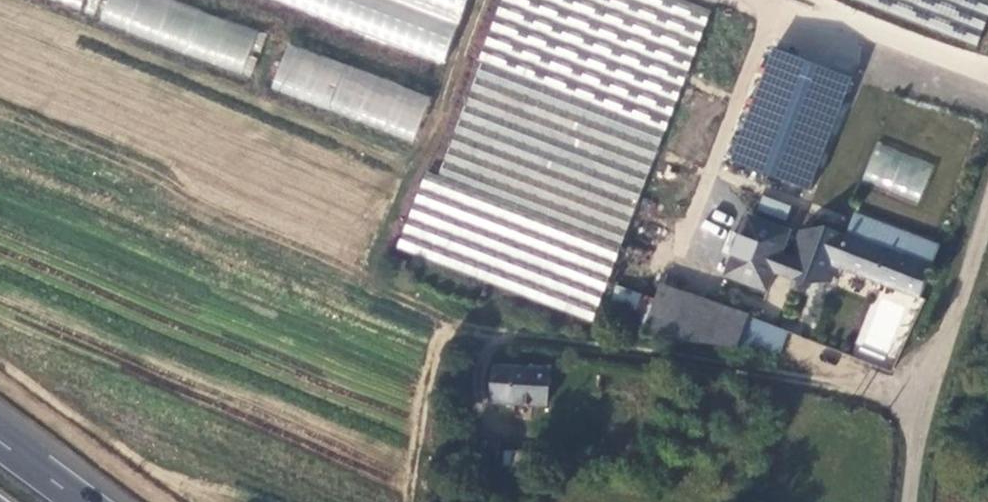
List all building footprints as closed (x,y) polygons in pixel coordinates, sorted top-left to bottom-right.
[(261,29),(174,0),(105,0),(97,24),(246,74),(261,29)] [(600,320),(705,3),(695,0),(499,0),(441,176),(422,170),(395,252),(600,320)] [(286,43),(270,89),(415,140),(431,94),(286,43)] [(812,191),(853,76),(769,46),(728,162),(812,191)] [(878,141),(862,178),(918,202),(934,166),(878,141)] [(785,220),(791,205),(762,195),(756,210),(785,220)] [(903,235),(857,217),(848,236),(846,240),(895,257),(903,235)] [(744,222),(724,279),(763,296),(771,278),(779,259),(787,238),(744,222)] [(938,249),(903,235),(895,257),(846,240),(825,232),(798,236),(788,261),(779,259),(771,278),(801,288),(827,286),(835,269),(917,299),(929,272),(938,249)] [(742,321),(657,292),(651,307),(641,338),(640,341),(686,347),(730,354),(742,321)] [(651,307),(613,294),(602,324),(641,338),(651,307)] [(779,355),(788,331),(754,317),(744,342),(779,355)] [(541,372),(488,370),(483,403),(539,406),(541,372)]
